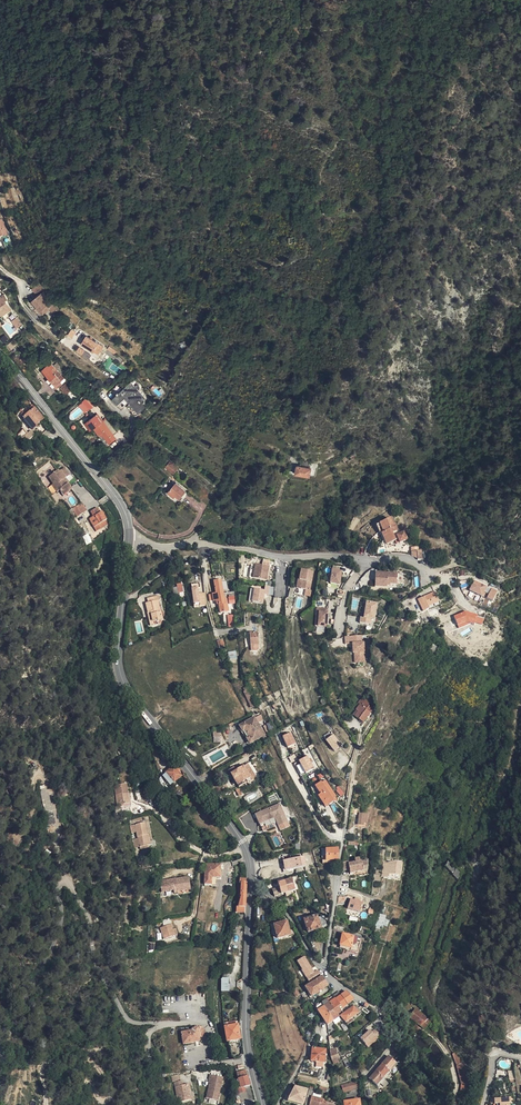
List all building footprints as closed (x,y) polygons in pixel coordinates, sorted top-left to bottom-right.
[(31,292),(34,294),(39,290),(43,295),(44,294),(37,287),(31,292)] [(47,310),(50,313),(54,310),(43,296),(43,295),(39,290),(34,294),(37,299),(33,302),(42,314),(47,310)] [(2,316),(11,309),(5,301),(7,300),(3,295),(0,297),(0,313),(2,316)] [(54,310),(50,313),(54,319),(58,316),(54,310)] [(16,319),(12,323),(18,328),(22,324),(16,319)] [(86,337),(81,346),(93,353),(94,352),(98,355),(103,347),(86,337)] [(43,369),(58,384),(64,378),(62,376),(64,375),(55,366),(52,369),(48,364),(43,369)] [(187,368),(181,366),(179,374),(184,376),(187,368)] [(130,382),(113,397),(118,402),(124,396),(139,413),(146,406),(142,401),(145,398),(138,390),(139,388),(139,386),(137,385),(134,387),(130,382)] [(64,395),(70,392),(66,384),(60,387),(64,395)] [(40,419),(43,417),(34,406),(32,402),(31,403),(33,407),(30,410),(28,407),(23,410),(24,411),(22,412),(33,427),(41,420),(40,419)] [(97,415),(87,422),(92,430),(94,429),(103,423),(97,415)] [(104,422),(103,423),(94,429),(98,436),(100,435),(102,434),(103,436),(109,445),(116,440),(104,422)] [(34,431),(31,427),(27,430),(23,425),(17,430),(25,439),(34,431)] [(173,475),(179,468),(170,461),(164,468),(173,475)] [(295,470),(316,473),(317,466),(297,463),(295,470)] [(59,489),(63,494),(67,492),(71,488),(62,479),(69,474),(64,467),(58,472),(57,470),(49,477),(53,483),(52,484),(57,491),(59,489)] [(172,484),(167,490),(170,493),(175,486),(172,484)] [(175,486),(170,493),(169,494),(174,498),(176,496),(180,500),(186,492),(176,485),(175,486)] [(76,506),(81,514),(87,511),(82,502),(76,506)] [(77,516),(81,514),(76,506),(73,508),(77,516)] [(99,525),(101,529),(108,526),(106,521),(105,521),(100,514),(97,508),(92,511),(94,516),(99,525)] [(90,519),(95,528),(99,525),(94,516),(90,519)] [(375,527),(380,534),(382,533),(389,544),(396,539),(398,537),(400,540),(401,541),(408,536),(404,530),(400,533),(389,518),(375,527)] [(382,533),(380,534),(387,545),(389,544),(382,533)] [(268,564),(255,562),(252,575),(266,578),(268,564)] [(313,573),(301,570),(298,580),(301,580),(299,588),(308,590),(313,573)] [(342,572),(332,570),(330,582),(339,584),(342,572)] [(390,584),(397,584),(398,574),(376,573),(375,586),(387,587),(387,585),(387,584),(390,584)] [(220,578),(213,579),(215,590),(216,591),(222,590),(220,578)] [(177,584),(176,581),(171,583),(172,585),(168,587),(171,594),(175,593),(176,595),(180,594),(178,584),(177,584)] [(481,595),(485,586),(473,581),(469,590),(481,595)] [(198,586),(198,582),(189,583),(191,602),(197,601),(198,604),(204,604),(202,591),(196,592),(196,587),(198,586)] [(263,588),(253,587),(251,599),(261,601),(263,591),(267,592),(268,584),(264,583),(263,588)] [(293,598),(296,590),(288,587),(286,595),(293,598)] [(493,601),(497,590),(491,588),(487,598),(493,601)] [(215,590),(211,591),(212,599),(215,598),(217,598),(219,608),(219,610),(228,609),(222,590),(216,591),(215,590)] [(433,592),(416,599),(422,611),(438,603),(433,592)] [(156,598),(144,601),(146,610),(149,610),(151,619),(155,618),(155,620),(157,619),(161,618),(156,598)] [(375,604),(366,603),(363,618),(360,617),(359,622),(369,624),(370,619),(372,620),(375,604)] [(325,625),(327,608),(316,606),(316,611),(318,611),(317,624),(325,625)] [(478,608),(454,616),(458,629),(482,620),(478,608)] [(149,610),(146,610),(146,611),(149,624),(157,622),(157,619),(155,620),(155,618),(151,619),(149,610)] [(362,637),(345,638),(346,646),(353,645),(353,650),(355,650),(355,654),(356,664),(365,663),(364,644),(362,644),(362,637)] [(236,650),(228,651),(229,659),(237,658),(236,650)] [(359,713),(355,718),(364,724),(373,710),(369,707),(370,706),(364,702),(356,712),(359,713)] [(259,714),(253,718),(256,723),(262,719),(259,714)] [(252,717),(239,725),(249,742),(263,734),(256,723),(253,718),(252,717)] [(282,736),(287,747),(296,742),(291,731),(282,736)] [(325,739),(334,751),(342,745),(334,733),(325,739)] [(300,758),(304,772),(313,770),(310,755),(300,758)] [(235,768),(234,767),(229,770),(240,786),(247,781),(248,782),(256,776),(248,763),(244,766),(242,764),(235,768)] [(175,768),(169,773),(176,781),(182,776),(175,768)] [(176,781),(169,773),(165,776),(172,784),(176,781)] [(130,803),(126,780),(114,783),(118,805),(130,803)] [(328,806),(337,801),(335,797),(337,796),(339,796),(330,780),(327,782),(325,780),(319,784),(324,792),(321,794),(328,806)] [(148,796),(146,784),(136,786),(138,797),(148,796)] [(45,793),(41,794),(40,794),(46,824),(54,823),(48,792),(45,793)] [(279,802),(254,814),(259,823),(274,816),(277,824),(287,820),(279,802)] [(365,831),(367,817),(358,816),(356,829),(365,831)] [(139,844),(146,843),(152,843),(150,832),(147,832),(146,821),(132,822),(133,831),(137,831),(138,836),(139,844)] [(147,846),(146,843),(139,844),(138,836),(132,837),(134,847),(147,846)] [(333,859),(338,858),(336,847),(324,848),(325,856),(326,860),(333,859)] [(348,863),(348,861),(348,860),(342,860),(342,869),(349,868),(349,875),(366,873),(368,861),(360,862),(358,858),(354,860),(354,862),(348,863)] [(389,873),(402,873),(402,860),(382,861),(382,877),(389,876),(389,873)] [(449,861),(444,865),(458,878),(462,874),(449,861)] [(220,865),(205,866),(207,884),(213,884),(214,879),(221,878),(220,865)] [(291,879),(283,882),(286,892),(294,889),(291,879)] [(190,898),(188,882),(159,885),(160,896),(172,895),(173,897),(177,897),(177,899),(190,898)] [(277,884),(278,887),(280,894),(286,892),(283,882),(277,884)] [(278,887),(271,890),(273,897),(280,894),(278,887)] [(359,913),(362,903),(349,899),(346,909),(359,913)] [(388,926),(389,920),(385,919),(386,915),(379,914),(376,928),(380,929),(381,925),(388,926)] [(316,916),(304,921),(308,933),(326,926),(323,917),(317,919),(316,916)] [(173,928),(171,919),(163,921),(164,925),(160,926),(163,937),(177,933),(176,927),(173,928)] [(290,936),(286,923),(274,926),(278,939),(290,936)] [(350,948),(339,947),(339,949),(357,953),(360,936),(355,935),(355,938),(352,937),(350,948)] [(341,935),(339,947),(350,948),(352,937),(341,935)] [(309,983),(321,975),(317,970),(306,978),(309,983)] [(229,991),(229,977),(221,977),(221,991),(229,991)] [(309,997),(327,985),(322,977),(305,988),(309,997)] [(299,995),(295,987),(291,989),(295,997),(299,995)] [(338,993),(332,997),(334,1000),(340,1006),(341,1009),(352,1000),(346,992),(341,995),(338,993)] [(334,1000),(328,1004),(333,1011),(338,1008),(340,1006),(334,1000)] [(325,1001),(321,1003),(324,1007),(323,1008),(327,1014),(332,1021),(338,1017),(336,1015),(333,1011),(328,1004),(325,1001)] [(315,1007),(320,1016),(321,1018),(327,1014),(323,1008),(324,1007),(321,1003),(315,1007)] [(353,1007),(345,1013),(343,1014),(339,1016),(344,1023),(357,1013),(353,1007)] [(409,1018),(426,1030),(432,1020),(414,1009),(409,1018)] [(327,1014),(321,1018),(326,1025),(332,1021),(327,1014)] [(226,1021),(228,1040),(241,1038),(239,1020),(226,1021)] [(204,1037),(203,1029),(199,1027),(199,1029),(198,1030),(198,1028),(197,1029),(197,1027),(194,1027),(194,1028),(185,1029),(185,1033),(181,1033),(182,1043),(197,1041),(197,1037),(204,1037)] [(377,1038),(380,1035),(374,1028),(371,1032),(369,1030),(359,1039),(365,1044),(374,1036),(377,1038)] [(325,1063),(326,1051),(312,1049),(312,1061),(325,1063)] [(369,1079),(376,1086),(381,1081),(382,1082),(384,1079),(383,1078),(387,1074),(388,1075),(391,1072),(389,1071),(393,1066),(395,1067),(397,1064),(388,1056),(369,1079)] [(246,1069),(237,1070),(238,1076),(239,1078),(248,1076),(246,1069)] [(220,1099),(224,1076),(210,1073),(209,1081),(211,1081),(208,1097),(220,1099)] [(250,1085),(248,1076),(239,1078),(241,1087),(238,1087),(242,1102),(248,1100),(245,1089),(247,1088),(247,1086),(250,1085)] [(193,1099),(189,1083),(186,1084),(185,1080),(177,1081),(181,1101),(193,1099)] [(352,1091),(350,1083),(342,1085),(344,1093),(352,1091)] [(304,1104),(308,1090),(295,1087),(288,1100),(304,1104)]
